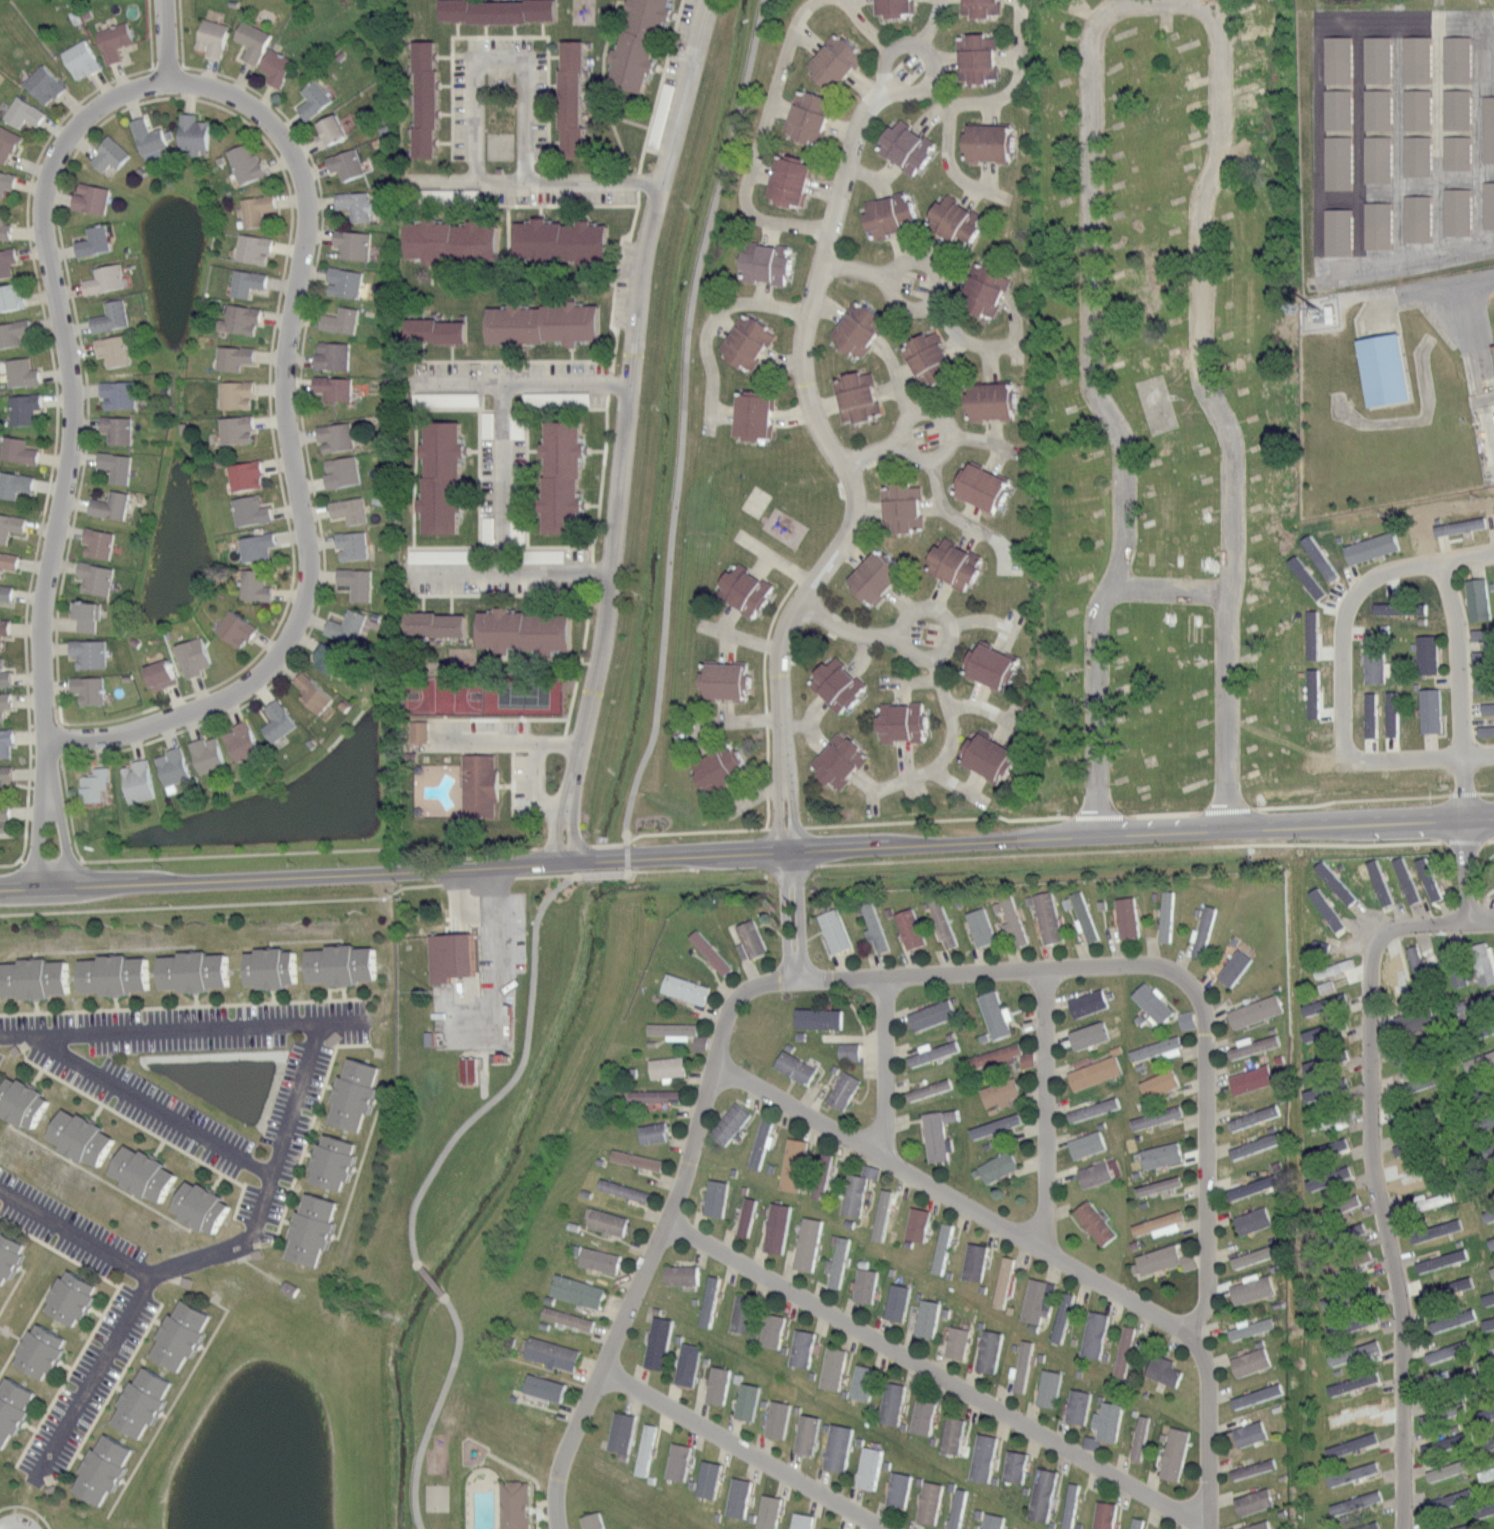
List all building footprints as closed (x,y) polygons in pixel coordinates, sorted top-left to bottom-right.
[(441,23),(458,23),(486,22),(514,22),(543,22),(557,22),(557,0),(441,0),(441,23)] [(644,96),(671,0),(633,0),(609,86),(644,96)] [(879,19),(915,17),(914,0),(878,0),(879,19)] [(960,17),(1002,17),(1002,0),(960,0),(960,17)] [(204,17),(233,24),(224,59),(206,54),(207,50),(196,47),(204,17)] [(243,18),(275,33),(259,65),(244,58),(250,46),(233,38),(243,18)] [(97,31),(129,21),(136,43),(120,49),(124,60),(108,65),(97,31)] [(805,68),(834,30),(866,54),(837,93),(805,68)] [(955,34),(958,85),(1000,84),(998,32),(955,34)] [(1349,82),(1349,35),(1322,35),(1321,82),(1349,82)] [(1388,82),(1389,35),(1361,35),(1360,82),(1388,82)] [(1401,81),(1428,82),(1429,36),(1403,35),(1401,81)] [(1441,81),(1467,82),(1468,35),(1442,35),(1441,81)] [(62,51),(86,37),(104,68),(91,76),(89,72),(78,79),(62,51)] [(560,40),(586,40),(587,157),(561,157),(561,141),(561,113),(561,84),(560,55),(560,40)] [(414,41),(437,41),(437,56),(437,85),(437,114),(437,142),(437,158),(414,158),(414,41)] [(260,69),(272,47),(296,60),(281,89),(267,81),(271,75),(260,69)] [(22,82),(42,61),(70,87),(59,99),(50,91),(49,93),(54,98),(47,106),(22,82)] [(296,109),(309,99),(303,92),(318,79),(334,99),(306,122),(296,109)] [(784,134),(799,87),(840,100),(826,147),(784,134)] [(1348,129),(1349,89),(1322,88),(1321,128),(1348,129)] [(1389,89),(1362,88),(1361,128),(1388,129),(1389,89)] [(1428,89),(1402,88),(1401,128),(1428,128),(1428,89)] [(1467,128),(1468,89),(1442,88),(1441,128),(1467,128)] [(5,117),(20,95),(49,113),(40,127),(27,119),(21,128),(5,117)] [(1481,95),(1480,161),(1493,161),(1493,95),(1481,95)] [(182,113),(197,114),(197,120),(211,121),(208,150),(201,149),(200,156),(189,155),(190,149),(180,149),(182,113)] [(321,150),(314,135),(320,132),(316,125),(338,114),(349,136),(321,150)] [(131,121),(146,115),(152,131),(163,127),(170,146),(144,155),(131,121)] [(876,149),(899,115),(942,144),(918,178),(876,149)] [(966,121),(965,162),(1015,163),(1016,122),(966,121)] [(7,163),(0,160),(0,123),(26,136),(16,155),(12,153),(7,163)] [(91,161),(99,151),(97,149),(109,135),(132,154),(119,168),(112,162),(104,172),(91,161)] [(1321,135),(1322,188),(1349,188),(1349,135),(1321,135)] [(1389,135),(1362,135),(1361,181),(1388,182),(1389,135)] [(1402,174),(1428,175),(1428,135),(1402,135),(1402,174)] [(1442,135),(1441,168),(1467,168),(1467,135),(1442,135)] [(228,151),(250,142),(255,154),(258,153),(266,173),(242,183),(228,151)] [(324,156),(358,144),(367,172),(344,180),(340,169),(329,173),(324,156)] [(768,200),(781,150),(819,160),(807,210),(768,200)] [(5,201),(8,189),(14,191),(19,174),(0,169),(0,200),(5,201)] [(1493,227),(1493,180),(1481,180),(1481,227),(1493,227)] [(79,193),(81,181),(113,187),(108,214),(73,208),(76,193),(79,193)] [(1468,234),(1468,188),(1442,187),(1441,234),(1468,234)] [(862,202),(873,243),(921,230),(909,189),(862,202)] [(924,224),(946,190),(990,219),(968,252),(924,224)] [(337,194),(377,191),(378,211),(371,212),(372,221),(352,222),(351,207),(338,208),(337,194)] [(242,198),(276,193),(278,209),(264,211),(266,225),(246,228),(242,198)] [(1401,240),(1427,241),(1428,194),(1402,194),(1401,240)] [(1388,248),(1388,201),(1362,201),(1361,247),(1388,248)] [(1322,254),(1349,254),(1348,207),(1321,208),(1322,254)] [(12,239),(13,223),(6,223),(7,211),(0,211),(0,239),(12,239)] [(408,221),(408,259),(500,261),(501,223),(408,221)] [(76,242),(90,239),(87,227),(108,222),(113,249),(79,256),(76,242)] [(518,222),(518,261),(610,262),(610,223),(518,222)] [(333,244),(335,227),(373,231),(370,260),(340,257),(341,245),(333,244)] [(274,254),(276,239),(241,233),(236,260),(268,265),(270,253),(274,254)] [(745,240),(740,280),(789,286),(794,246),(745,240)] [(14,274),(12,263),(22,261),(18,245),(0,249),(0,278),(14,274)] [(956,305),(977,256),(1015,273),(994,321),(956,305)] [(83,280),(86,295),(127,286),(121,263),(95,268),(97,277),(83,280)] [(329,293),(331,282),(327,281),(330,266),(364,272),(359,299),(329,293)] [(231,295),(251,299),(253,287),(268,290),(270,275),(236,269),(231,295)] [(3,312),(30,307),(26,282),(0,287),(0,293),(3,312)] [(91,317),(94,333),(132,325),(127,297),(106,301),(108,313),(91,317)] [(828,337),(861,361),(890,321),(857,297),(828,337)] [(489,305),(489,344),(601,342),(600,303),(489,305)] [(320,328),(323,312),(339,315),(341,304),(360,308),(355,334),(320,328)] [(262,308),(229,305),(226,331),(259,335),(262,308)] [(718,353),(743,310),(779,331),(754,374),(718,353)] [(409,318),(409,344),(451,344),(468,344),(468,318),(409,318)] [(26,344),(24,337),(35,335),(32,319),(0,324),(0,349),(26,344)] [(924,392),(900,347),(935,328),(959,373),(924,392)] [(1353,337),(1363,405),(1405,399),(1395,331),(1353,337)] [(96,338),(127,334),(131,364),(107,367),(105,354),(98,355),(96,338)] [(314,370),(315,353),(320,353),(320,341),(351,341),(350,370),(314,370)] [(258,348),(219,347),(218,372),(243,373),(243,364),(258,364),(258,348)] [(6,359),(9,386),(42,383),(40,369),(32,370),(31,357),(6,359)] [(832,377),(842,425),(885,415),(875,368),(832,377)] [(312,391),(313,375),(353,376),(352,402),(325,402),(325,391),(312,391)] [(102,382),(137,380),(138,408),(106,409),(106,397),(102,397),(102,382)] [(968,422),(967,383),(1018,380),(1020,419),(968,422)] [(221,382),(221,410),(254,409),(254,397),(257,397),(256,381),(221,382)] [(735,438),(770,442),(775,392),(740,389),(735,438)] [(476,391),(409,392),(409,406),(477,405),(476,391)] [(10,395),(13,426),(37,424),(36,409),(45,408),(43,392),(10,395)] [(102,415),(136,416),(135,444),(109,444),(110,432),(102,431),(102,415)] [(221,417),(222,445),(254,444),(254,430),(256,430),(256,416),(221,417)] [(425,419),(462,420),(460,535),(423,535),(425,419)] [(316,426),(352,420),(356,450),(325,454),(323,441),(318,441),(316,426)] [(544,421),(584,422),(583,504),(582,534),(543,534),(544,421)] [(5,435),(1,458),(39,463),(41,450),(28,448),(30,438),(5,435)] [(100,451),(134,455),(131,485),(111,483),(113,468),(99,467),(100,451)] [(326,460),(356,454),(361,482),(327,488),(325,473),(328,472),(326,460)] [(951,493),(969,456),(1017,480),(998,517),(951,493)] [(266,489),(263,461),(229,464),(232,492),(266,489)] [(17,499),(0,496),(0,478),(2,470),(36,476),(33,492),(19,489),(17,499)] [(883,536),(881,484),(924,483),(926,535),(883,536)] [(93,498),(90,514),(128,520),(133,493),(112,489),(110,501),(93,498)] [(233,498),(236,527),(274,523),(272,505),(265,506),(263,495),(233,498)] [(329,502),(332,517),(347,515),(348,524),(367,521),(363,497),(329,502)] [(10,544),(0,542),(0,512),(29,517),(26,533),(12,531),(10,544)] [(1448,543),(1445,521),(1487,516),(1489,537),(1448,543)] [(87,526),(119,532),(113,561),(85,556),(88,542),(84,541),(87,526)] [(336,547),(335,534),(367,530),(370,558),(342,561),(341,547),(336,547)] [(1349,563),(1344,544),(1394,531),(1399,550),(1349,563)] [(1327,582),(1336,575),(1307,532),(1297,539),(1327,582)] [(247,564),(272,560),(271,547),(279,546),(278,533),(244,537),(247,564)] [(923,571),(942,534),(988,558),(969,595),(923,571)] [(847,583),(883,547),(909,574),(873,610),(847,583)] [(3,578),(0,577),(0,551),(22,555),(19,570),(5,567),(3,578)] [(1311,601),(1322,595),(1296,552),(1285,559),(1311,601)] [(713,592),(734,558),(779,586),(758,620),(713,592)] [(80,560),(118,567),(112,596),(82,590),(85,577),(77,575),(80,560)] [(338,584),(339,567),(373,568),(372,602),(351,602),(351,584),(338,584)] [(267,571),(244,570),(243,600),(275,601),(275,586),(267,586),(267,571)] [(1472,620),(1465,578),(1485,575),(1491,617),(1472,620)] [(13,601),(0,599),(0,584),(15,586),(13,601)] [(75,601),(103,603),(102,620),(99,619),(98,633),(77,632),(78,618),(74,618),(75,601)] [(1370,613),(1402,613),(1403,603),(1371,602),(1370,613)] [(1421,603),(1410,603),(1411,613),(1422,613),(1421,603)] [(325,633),(331,618),(344,623),(350,606),(369,613),(357,645),(325,633)] [(1315,610),(1302,610),(1303,659),(1316,659),(1315,610)] [(254,642),(261,626),(229,611),(217,635),(244,647),(248,639),(254,642)] [(407,611),(406,635),(466,637),(466,614),(452,613),(424,612),(407,611)] [(480,612),(480,649),(573,649),(573,612),(480,612)] [(4,649),(4,635),(11,635),(12,620),(0,619),(0,649),(4,649)] [(1473,629),(1493,629),(1493,637),(1473,638),(1473,629)] [(962,672),(979,636),(1027,659),(1010,694),(962,672)] [(1417,636),(1439,636),(1440,671),(1417,671),(1417,636)] [(214,667),(208,638),(180,644),(188,680),(205,676),(203,669),(214,667)] [(71,640),(108,639),(109,668),(78,669),(78,655),(72,656),(71,640)] [(314,662),(318,656),(314,653),(323,641),(353,661),(340,680),(314,662)] [(1473,648),(1493,648),(1493,659),(1473,659),(1473,648)] [(842,716),(870,686),(834,652),(806,682),(842,716)] [(1362,682),(1382,682),(1381,652),(1361,652),(1362,682)] [(14,686),(13,670),(3,671),(3,658),(0,658),(0,686),(14,686)] [(181,683),(174,660),(146,668),(153,691),(181,683)] [(703,660),(701,701),(751,703),(753,661),(703,660)] [(1315,668),(1304,669),(1305,717),(1316,717),(1315,668)] [(295,681),(304,670),(335,698),(320,716),(297,696),(304,689),(295,681)] [(72,676),(106,675),(107,704),(82,705),(81,691),(73,692),(72,676)] [(1476,684),(1493,682),(1493,693),(1477,694),(1476,684)] [(1421,689),(1439,688),(1442,732),(1423,733),(1421,689)] [(1384,735),(1395,735),(1395,691),(1384,691),(1384,735)] [(7,721),(6,708),(15,708),(14,692),(0,693),(0,721),(7,721)] [(1374,737),(1372,692),(1361,692),(1363,737),(1374,737)] [(262,726),(274,718),(266,707),(278,698),(298,725),(274,743),(262,726)] [(1481,702),(1493,701),(1493,711),(1481,712),(1481,702)] [(878,703),(879,743),(929,741),(928,702),(878,703)] [(411,719),(430,720),(430,742),(411,742),(411,719)] [(223,734),(234,729),(233,727),(247,720),(261,750),(236,762),(223,734)] [(1478,725),(1493,724),(1493,734),(1478,735),(1478,725)] [(958,761),(977,726),(1024,752),(1005,787),(958,761)] [(13,758),(12,745),(17,744),(16,728),(0,729),(0,758),(13,758)] [(807,769),(840,729),(871,755),(838,795),(807,769)] [(189,742),(201,775),(228,766),(218,736),(206,739),(205,737),(189,742)] [(689,767),(732,740),(754,775),(711,802),(689,767)] [(156,756),(166,787),(194,777),(183,745),(161,752),(162,754),(156,756)] [(464,754),(464,817),(496,817),(496,801),(500,801),(500,784),(500,766),(497,766),(497,754),(464,754)] [(122,768),(134,765),(133,761),(149,757),(158,798),(130,804),(122,768)] [(7,795),(6,781),(15,780),(15,765),(0,766),(0,795),(7,795)] [(83,773),(84,802),(103,800),(103,789),(110,788),(110,782),(112,782),(111,767),(96,768),(96,772),(83,773)] [(13,833),(12,805),(0,805),(0,833),(13,833)] [(1416,901),(1402,855),(1390,859),(1405,904),(1416,901)] [(1412,859),(1429,901),(1439,897),(1423,856),(1412,859)] [(1391,903),(1374,858),(1363,862),(1380,907),(1391,903)] [(1355,897),(1319,859),(1310,867),(1346,905),(1355,897)] [(1331,933),(1341,926),(1316,885),(1306,891),(1331,933)] [(1070,894),(1082,889),(1101,939),(1090,943),(1070,894)] [(1033,894),(1052,890),(1064,940),(1046,944),(1033,894)] [(1163,890),(1175,891),(1172,942),(1160,941),(1163,890)] [(1001,896),(1013,892),(1031,942),(1010,949),(1001,925),(1010,921),(1001,896)] [(1115,898),(1136,895),(1141,937),(1121,939),(1115,898)] [(929,901),(939,896),(959,944),(949,948),(929,901)] [(864,904),(874,900),(892,950),(880,954),(874,939),(865,942),(862,932),(873,928),(864,904)] [(1206,903),(1218,907),(1204,958),(1192,955),(1206,903)] [(968,913),(986,906),(999,941),(980,948),(968,913)] [(819,915),(838,907),(853,947),(834,954),(819,915)] [(896,914),(914,907),(929,943),(910,951),(896,914)] [(739,924),(755,918),(769,953),(744,963),(737,945),(745,942),(739,924)] [(691,936),(699,929),(734,967),(726,975),(691,936)] [(428,935),(432,983),(452,982),(454,975),(476,975),(474,932),(428,935)] [(1486,940),(1493,967),(1493,981),(1481,985),(1469,945),(1486,940)] [(1408,946),(1418,943),(1432,992),(1422,995),(1408,946)] [(309,950),(310,982),(329,981),(329,985),(357,984),(357,980),(377,979),(376,946),(356,947),(355,944),(328,945),(328,949),(309,950)] [(246,952),(247,985),(259,985),(259,988),(286,987),(286,983),(298,982),(296,950),(285,950),(285,947),(258,948),(258,951),(246,952)] [(1218,977),(1240,947),(1253,957),(1232,987),(1218,977)] [(160,957),(161,989),(181,988),(182,991),(211,990),(211,987),(229,986),(227,953),(208,954),(208,951),(180,952),(180,956),(160,957)] [(80,959),(81,992),(102,991),(102,994),(131,993),(131,989),(149,989),(148,957),(128,958),(128,953),(99,954),(99,959),(80,959)] [(1317,977),(1314,968),(1351,956),(1354,964),(1317,977)] [(1,963),(2,995),(21,995),(21,998),(50,997),(50,994),(69,993),(69,960),(49,960),(49,958),(21,958),(21,962),(1,963)] [(1450,987),(1464,984),(1461,968),(1447,970),(1450,987)] [(662,990),(669,972),(711,986),(704,1005),(662,990)] [(1332,989),(1329,979),(1314,984),(1318,994),(1332,989)] [(1133,995),(1147,981),(1177,1010),(1162,1025),(1133,995)] [(1315,1010),(1311,999),(1349,987),(1352,997),(1315,1010)] [(1076,1018),(1069,1001),(1104,988),(1111,1005),(1076,1018)] [(979,995),(997,989),(1013,1033),(995,1040),(979,995)] [(1488,1001),(1493,1000),(1493,989),(1486,991),(1488,1001)] [(1228,1011),(1236,1030),(1285,1010),(1278,992),(1228,1011)] [(1453,1002),(1456,1013),(1470,1009),(1467,998),(1453,1002)] [(909,1014),(915,1031),(956,1016),(950,999),(909,1014)] [(1324,1009),(1321,999),(1298,1006),(1301,1016),(1324,1009)] [(1401,1034),(1395,1014),(1431,1004),(1437,1023),(1401,1034)] [(798,1008),(797,1028),(844,1029),(844,1009),(798,1008)] [(1310,1029),(1349,1016),(1352,1025),(1313,1038),(1310,1029)] [(1462,1027),(1493,1016),(1493,1031),(1467,1041),(1462,1027)] [(1327,1031),(1324,1022),(1298,1031),(1301,1041),(1327,1031)] [(650,1023),(650,1034),(698,1035),(699,1024),(650,1023)] [(1074,1051),(1070,1041),(1120,1023),(1123,1034),(1074,1051)] [(325,1039),(336,1029),(343,1036),(332,1046),(325,1039)] [(1228,1048),(1231,1058),(1281,1044),(1278,1034),(1228,1048)] [(1135,1061),(1132,1051),(1182,1035),(1185,1045),(1135,1061)] [(1398,1066),(1394,1055),(1443,1038),(1446,1049),(1398,1066)] [(909,1056),(912,1066),(961,1049),(957,1039),(909,1056)] [(856,1041),(835,1042),(836,1060),(856,1059),(856,1041)] [(969,1056),(1020,1041),(1024,1052),(1014,1055),(1016,1063),(1003,1066),(1001,1060),(973,1069),(969,1056)] [(10,1049),(17,1043),(23,1051),(16,1057),(10,1049)] [(1312,1052),(1349,1044),(1352,1056),(1315,1064),(1312,1052)] [(784,1049),(775,1066),(810,1085),(820,1068),(784,1049)] [(1471,1058),(1493,1050),(1493,1067),(1477,1073),(1471,1058)] [(1075,1091),(1068,1072),(1118,1053),(1125,1072),(1075,1091)] [(650,1059),(652,1079),(687,1074),(685,1054),(650,1059)] [(341,1075),(333,1101),(336,1101),(329,1122),(361,1132),(368,1112),(371,1113),(380,1087),(377,1086),(383,1066),(351,1056),(345,1075),(341,1075)] [(1230,1075),(1236,1094),(1277,1080),(1271,1061),(1230,1075)] [(1149,1099),(1142,1081),(1175,1068),(1182,1086),(1149,1099)] [(1400,1095),(1396,1084),(1442,1069),(1446,1079),(1400,1095)] [(827,1101),(846,1070),(863,1080),(844,1111),(827,1101)] [(1314,1088),(1349,1074),(1353,1082),(1317,1096),(1314,1088)] [(4,1109),(0,1107),(0,1094),(10,1076),(18,1080),(20,1077),(44,1091),(43,1094),(52,1099),(35,1129),(27,1125),(26,1127),(2,1113),(4,1109)] [(981,1089),(988,1108),(1001,1104),(1002,1107),(1013,1103),(1011,1099),(1022,1095),(1015,1076),(981,1089)] [(908,1092),(911,1101),(954,1087),(951,1078),(908,1092)] [(1472,1090),(1493,1082),(1493,1095),(1476,1101),(1472,1090)] [(1318,1085),(1299,1089),(1302,1100),(1320,1096),(1318,1085)] [(630,1090),(630,1102),(681,1102),(681,1090),(630,1090)] [(1072,1122),(1069,1112),(1118,1096),(1122,1106),(1072,1122)] [(1397,1125),(1394,1115),(1440,1101),(1443,1110),(1397,1125)] [(711,1133),(739,1103),(753,1116),(726,1147),(711,1133)] [(1135,1131),(1131,1119),(1181,1103),(1185,1115),(1135,1131)] [(1229,1120),(1233,1131),(1282,1113),(1278,1103),(1229,1120)] [(1313,1130),(1309,1120),(1351,1105),(1354,1114),(1313,1130)] [(48,1136),(64,1107),(79,1115),(80,1113),(104,1127),(102,1130),(116,1138),(100,1166),(87,1159),(85,1161),(61,1148),(63,1145),(48,1136)] [(924,1113),(944,1110),(950,1161),(930,1163),(924,1113)] [(972,1129),(975,1140),(1024,1122),(1020,1111),(972,1129)] [(1472,1119),(1493,1111),(1493,1124),(1475,1130),(1472,1119)] [(764,1117),(775,1120),(761,1170),(750,1167),(764,1117)] [(640,1125),(644,1144),(671,1140),(667,1121),(640,1125)] [(1077,1159),(1070,1140),(1102,1129),(1108,1148),(1077,1159)] [(1404,1152),(1401,1143),(1440,1130),(1443,1140),(1404,1152)] [(1230,1148),(1234,1159),(1283,1142),(1279,1131),(1230,1148)] [(314,1169),(311,1180),(343,1190),(346,1180),(349,1181),(357,1154),(354,1153),(357,1144),(328,1134),(325,1145),(320,1143),(311,1169),(314,1169)] [(1348,1149),(1343,1135),(1329,1140),(1334,1154),(1348,1149)] [(780,1188),(792,1137),(811,1141),(800,1192),(780,1188)] [(1147,1169),(1142,1150),(1180,1140),(1185,1159),(1147,1169)] [(1402,1152),(1398,1142),(1389,1145),(1393,1155),(1402,1152)] [(110,1173),(127,1143),(141,1151),(143,1148),(169,1163),(167,1166),(179,1173),(162,1202),(149,1195),(147,1198),(123,1183),(124,1181),(110,1173)] [(1483,1148),(1493,1144),(1493,1154),(1486,1157),(1483,1148)] [(614,1148),(611,1159),(662,1171),(665,1160),(614,1148)] [(979,1166),(989,1185),(1022,1167),(1012,1148),(979,1166)] [(823,1151),(833,1153),(822,1199),(812,1196),(823,1151)] [(1085,1188),(1079,1169),(1109,1159),(1115,1178),(1085,1188)] [(1406,1184),(1403,1173),(1446,1160),(1449,1171),(1406,1184)] [(1350,1176),(1346,1163),(1323,1172),(1328,1184),(1350,1176)] [(849,1172),(870,1176),(862,1217),(842,1213),(849,1172)] [(1228,1190),(1232,1201),(1283,1185),(1279,1173),(1228,1190)] [(1140,1197),(1137,1187),(1181,1174),(1184,1184),(1140,1197)] [(1303,1180),(1306,1189),(1320,1183),(1317,1174),(1303,1180)] [(602,1177),(599,1187),(650,1203),(653,1193),(602,1177)] [(173,1208),(191,1178),(199,1183),(200,1182),(224,1196),(222,1199),(231,1205),(215,1232),(206,1227),(204,1230),(180,1216),(182,1213),(173,1208)] [(723,1217),(705,1214),(711,1179),(730,1182),(723,1217)] [(873,1237),(883,1187),(895,1189),(884,1240),(873,1237)] [(298,1210),(291,1235),(295,1236),(288,1257),(320,1266),(325,1249),(329,1250),(337,1223),(333,1222),(339,1201),(308,1191),(302,1210),(298,1210)] [(1410,1213),(1407,1203),(1450,1191),(1453,1200),(1410,1213)] [(1313,1221),(1309,1210),(1356,1192),(1360,1202),(1313,1221)] [(749,1237),(737,1234),(746,1195),(758,1198),(749,1237)] [(1104,1246),(1075,1211),(1090,1199),(1119,1234),(1104,1246)] [(784,1254),(765,1251),(772,1202),(792,1205),(784,1254)] [(1234,1218),(1242,1237),(1276,1224),(1268,1205),(1234,1218)] [(913,1206),(933,1210),(927,1241),(907,1237),(913,1206)] [(1483,1211),(1493,1207),(1493,1218),(1486,1221),(1483,1211)] [(595,1208),(590,1227),(626,1237),(631,1218),(595,1208)] [(1137,1236),(1134,1226),(1182,1209),(1186,1219),(1137,1236)] [(814,1272),(795,1268),(804,1217),(823,1220),(814,1272)] [(1316,1246),(1312,1234),(1363,1217),(1367,1230),(1316,1246)] [(1421,1240),(1417,1230),(1457,1218),(1460,1229),(1421,1240)] [(932,1271),(944,1221),(955,1224),(943,1274),(932,1271)] [(6,1284),(0,1281),(0,1226),(31,1244),(26,1254),(28,1255),(14,1279),(10,1277),(6,1284)] [(1485,1236),(1488,1248),(1493,1246),(1493,1234),(1485,1236)] [(840,1289),(829,1286),(841,1236),(851,1238),(840,1289)] [(970,1242),(990,1245),(983,1281),(964,1278),(970,1242)] [(1144,1276),(1136,1257),(1176,1242),(1183,1261),(1144,1276)] [(1322,1274),(1317,1259),(1368,1243),(1373,1257),(1322,1274)] [(1232,1259),(1235,1269),(1278,1254),(1275,1244),(1232,1259)] [(585,1245),(580,1264),(618,1274),(623,1255),(585,1245)] [(1429,1268),(1426,1257),(1467,1246),(1470,1257),(1429,1268)] [(252,1251),(255,1260),(265,1257),(263,1248),(252,1251)] [(993,1306),(1005,1255),(1016,1258),(1004,1308),(993,1306)] [(667,1284),(666,1264),(698,1263),(698,1283),(667,1284)] [(873,1304),(853,1300),(859,1267),(879,1271),(873,1304)] [(48,1309),(52,1302),(47,1299),(63,1275),(66,1277),(71,1270),(98,1287),(94,1293),(99,1296),(84,1320),(81,1318),(76,1327),(48,1309)] [(558,1273),(552,1294),(602,1310),(608,1289),(558,1273)] [(700,1324),(710,1274),(721,1276),(712,1326),(700,1324)] [(1231,1286),(1237,1305),(1278,1293),(1272,1274),(1231,1286)] [(180,1285),(183,1275),(194,1278),(191,1288),(180,1285)] [(904,1321),(894,1319),(904,1275),(913,1278),(904,1321)] [(1032,1277),(1052,1282),(1042,1324),(1022,1319),(1032,1277)] [(1435,1296),(1432,1288),(1475,1277),(1477,1285),(1435,1296)] [(281,1289),(287,1280),(300,1288),(295,1297),(281,1289)] [(881,1316),(899,1321),(908,1286),(889,1282),(881,1316)] [(1321,1298),(1369,1283),(1372,1293),(1325,1309),(1321,1298)] [(1052,1340),(1065,1290),(1077,1294),(1064,1343),(1052,1340)] [(1485,1294),(1493,1292),(1493,1302),(1488,1304),(1485,1294)] [(731,1328),(738,1294),(758,1297),(752,1332),(731,1328)] [(152,1354),(182,1372),(192,1356),(195,1356),(209,1333),(205,1330),(214,1316),(184,1298),(175,1314),(173,1313),(159,1336),(162,1338),(152,1354)] [(935,1337),(917,1334),(923,1298),(942,1301),(935,1337)] [(546,1305),(543,1317),(593,1331),(596,1320),(546,1305)] [(1433,1331),(1429,1319),(1474,1305),(1478,1318),(1433,1331)] [(1090,1309),(1111,1313),(1102,1359),(1082,1355),(1090,1309)] [(761,1345),(767,1312),(786,1316),(779,1348),(761,1345)] [(1371,1312),(1344,1315),(1345,1326),(1373,1323),(1371,1312)] [(1481,1328),(1493,1325),(1493,1314),(1479,1317),(1481,1328)] [(645,1366),(655,1315),(674,1318),(664,1370),(645,1366)] [(1229,1329),(1232,1339),(1276,1327),(1273,1316),(1229,1329)] [(16,1362),(21,1354),(18,1352),(32,1329),(35,1330),(40,1323),(69,1340),(65,1346),(69,1349),(54,1374),(50,1372),(45,1380),(16,1362)] [(1115,1375),(1126,1324),(1139,1327),(1127,1378),(1115,1375)] [(965,1359),(946,1355),(952,1325),(972,1329),(965,1359)] [(797,1327),(816,1330),(810,1366),(791,1363),(797,1327)] [(996,1373),(976,1368),(984,1328),(1005,1333),(996,1373)] [(532,1335),(526,1356),(576,1371),(583,1350),(532,1335)] [(1428,1362),(1424,1352),(1473,1335),(1476,1345),(1428,1362)] [(1025,1393),(1013,1391),(1023,1339),(1035,1341),(1025,1393)] [(1329,1354),(1377,1339),(1380,1349),(1333,1365),(1329,1354)] [(684,1341),(703,1345),(695,1386),(676,1383),(684,1341)] [(1231,1358),(1238,1377),(1274,1364),(1268,1345),(1231,1358)] [(820,1387),(828,1346),(847,1350),(840,1390),(820,1387)] [(1484,1351),(1493,1348),(1493,1359),(1486,1361),(1484,1351)] [(1147,1374),(1157,1352),(1187,1366),(1177,1388),(1147,1374)] [(850,1396),(857,1363),(877,1368),(870,1400),(850,1396)] [(707,1401),(716,1365),(732,1369),(723,1405),(707,1401)] [(111,1422),(143,1441),(153,1423),(154,1425),(169,1400),(165,1398),(174,1382),(145,1366),(137,1381),(133,1378),(118,1405),(120,1406),(111,1422)] [(1426,1393),(1423,1384),(1473,1366),(1476,1376),(1426,1393)] [(1056,1408),(1036,1403),(1045,1367),(1065,1372),(1056,1408)] [(1329,1385),(1373,1371),(1376,1381),(1332,1395),(1329,1385)] [(530,1373),(525,1391),(562,1402),(567,1384),(530,1373)] [(6,1448),(0,1445),(0,1392),(9,1376),(39,1393),(30,1408),(34,1410),(20,1435),(15,1432),(6,1448)] [(1480,1382),(1493,1377),(1493,1386),(1483,1390),(1480,1382)] [(743,1381),(763,1385),(755,1421),(735,1417),(743,1381)] [(880,1420),(888,1381),(908,1385),(900,1424),(880,1420)] [(1232,1398),(1236,1409),(1284,1392),(1281,1382),(1232,1398)] [(1086,1424),(1067,1421),(1073,1389),(1092,1393),(1086,1424)] [(911,1430),(919,1398),(938,1402),(930,1434),(911,1430)] [(772,1399),(793,1402),(787,1438),(766,1434),(772,1399)] [(1104,1400),(1125,1404),(1117,1442),(1097,1438),(1104,1400)] [(1422,1424),(1419,1415),(1463,1400),(1466,1409),(1422,1424)] [(1335,1415),(1369,1402),(1373,1412),(1338,1424),(1335,1415)] [(1481,1420),(1493,1416),(1493,1404),(1478,1409),(1481,1420)] [(616,1410),(608,1449),(630,1453),(638,1414),(616,1410)] [(796,1452),(803,1413),(822,1417),(816,1455),(796,1452)] [(1132,1458),(1141,1413),(1151,1415),(1142,1460),(1132,1458)] [(942,1450),(948,1416),(967,1419),(961,1453),(942,1450)] [(1233,1429),(1240,1448),(1276,1435),(1269,1416),(1233,1429)] [(832,1422),(856,1426),(848,1471),(825,1467),(832,1422)] [(647,1423),(658,1425),(648,1476),(636,1474),(647,1423)] [(1173,1425),(1193,1430),(1181,1481),(1161,1476),(1173,1425)] [(1424,1455),(1420,1445),(1469,1429),(1473,1439),(1424,1455)] [(980,1432),(1000,1437),(990,1482),(970,1478),(980,1432)] [(83,1473),(74,1489),(103,1506),(113,1489),(117,1492),(131,1467),(128,1465),(136,1450),(107,1433),(98,1449),(95,1447),(81,1472),(83,1473)] [(1330,1444),(1364,1434),(1366,1443),(1333,1453),(1330,1444)] [(1482,1440),(1493,1436),(1493,1445),(1484,1448),(1482,1440)] [(673,1442),(693,1445),(686,1481),(667,1478),(673,1442)] [(865,1445),(886,1449),(877,1490),(857,1485),(865,1445)] [(1004,1479),(1010,1450),(1030,1454),(1024,1483),(1004,1479)] [(1426,1481),(1466,1468),(1463,1457),(1422,1470),(1426,1481)] [(1231,1470),(1234,1480),(1276,1468),(1273,1458),(1231,1470)] [(705,1459),(723,1464),(713,1511),(694,1507),(705,1459)] [(1326,1474),(1376,1460),(1378,1468),(1328,1483),(1326,1474)] [(1478,1470),(1493,1465),(1493,1476),(1481,1480),(1478,1470)] [(1029,1517),(1040,1467),(1060,1471),(1049,1521),(1029,1517)] [(893,1470),(914,1473),(908,1507),(888,1504),(893,1470)] [(734,1475),(753,1479),(746,1518),(727,1514),(734,1475)] [(925,1479),(946,1484),(937,1524),(916,1519),(925,1479)] [(1429,1511),(1423,1491),(1461,1479),(1467,1499),(1429,1511)] [(501,1528),(531,1528),(531,1480),(503,1480),(501,1480),(501,1528)] [(1070,1482),(1081,1484),(1074,1527),(1063,1525),(1070,1482)] [(46,1487),(56,1484),(59,1493),(49,1496),(46,1487)] [(970,1489),(961,1528),(949,1528),(958,1487),(970,1489)] [(1235,1498),(1241,1516),(1277,1505),(1271,1487),(1235,1498)] [(1329,1503),(1379,1487),(1382,1497),(1332,1513),(1329,1503)] [(782,1497),(777,1528),(757,1528),(763,1494),(782,1497)] [(1479,1503),(1493,1498),(1493,1507),(1481,1511),(1479,1503)] [(1118,1502),(1115,1528),(1094,1528),(1098,1500),(1118,1502)] [(600,1510),(606,1528),(585,1528),(581,1516),(600,1510)] [(814,1515),(812,1528),(792,1528),(795,1511),(814,1515)] [(1006,1516),(1003,1528),(983,1528),(987,1512),(1006,1516)] [(1146,1518),(1143,1528),(1132,1528),(1135,1516),(1146,1518)] [(1270,1518),(1238,1528),(1273,1528),(1270,1518)] [(1371,1520),(1375,1528),(1346,1528),(1371,1520)]
